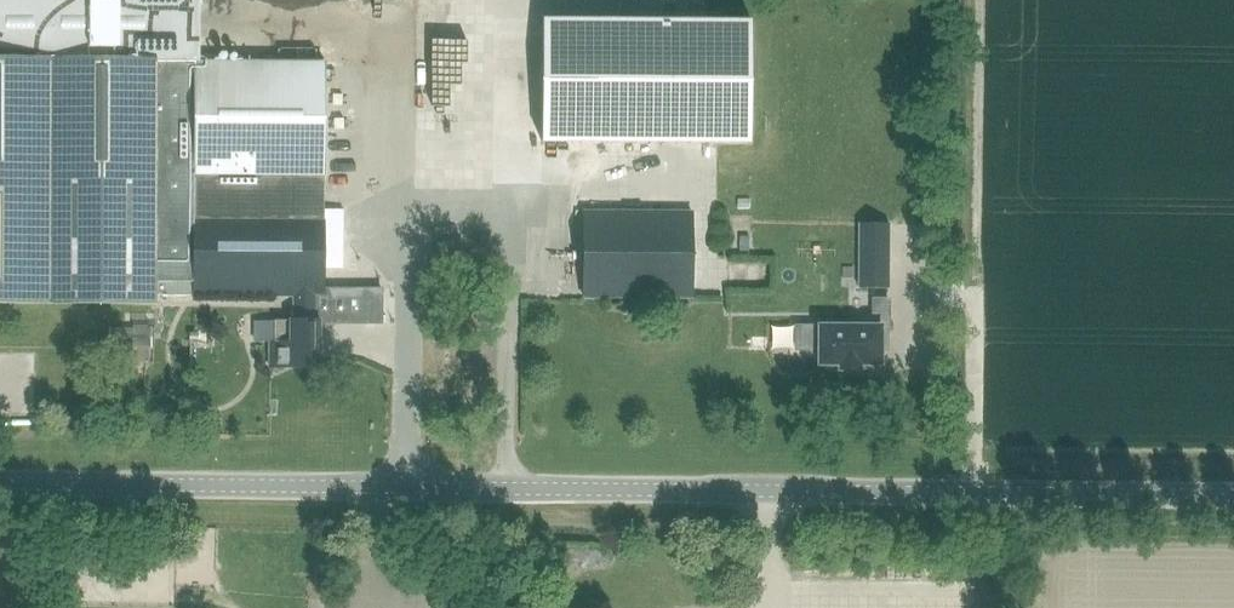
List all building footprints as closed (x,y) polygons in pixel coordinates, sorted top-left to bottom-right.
[(196,63),(196,64),(200,64),(200,0),(0,0),(0,62),(196,63)] [(334,15),(334,3),(359,3),(359,0),(249,0),(249,13),(334,15)] [(221,9),(203,13),(206,26),(224,22),(221,9)] [(600,21),(600,143),(750,144),(751,22),(600,21)] [(155,299),(155,296),(194,296),(194,295),(294,296),(316,296),(323,296),(325,65),(200,64),(196,64),(196,63),(0,62),(0,297),(155,299)] [(584,212),(584,298),(692,298),(692,212),(584,212)] [(437,257),(430,257),(430,270),(438,270),(437,257)] [(362,289),(362,323),(381,323),(381,289),(362,289)] [(269,344),(268,366),(270,366),(270,367),(289,368),(319,368),(320,320),(315,320),(316,296),(294,296),(294,320),(274,320),(274,321),(275,321),(275,342),(270,342),(270,344),(269,344)] [(813,328),(813,350),(819,350),(819,365),(840,365),(840,371),(858,371),(858,365),(879,365),(879,350),(886,350),(886,331),(888,331),(888,301),(873,301),(873,328),(813,328)]
